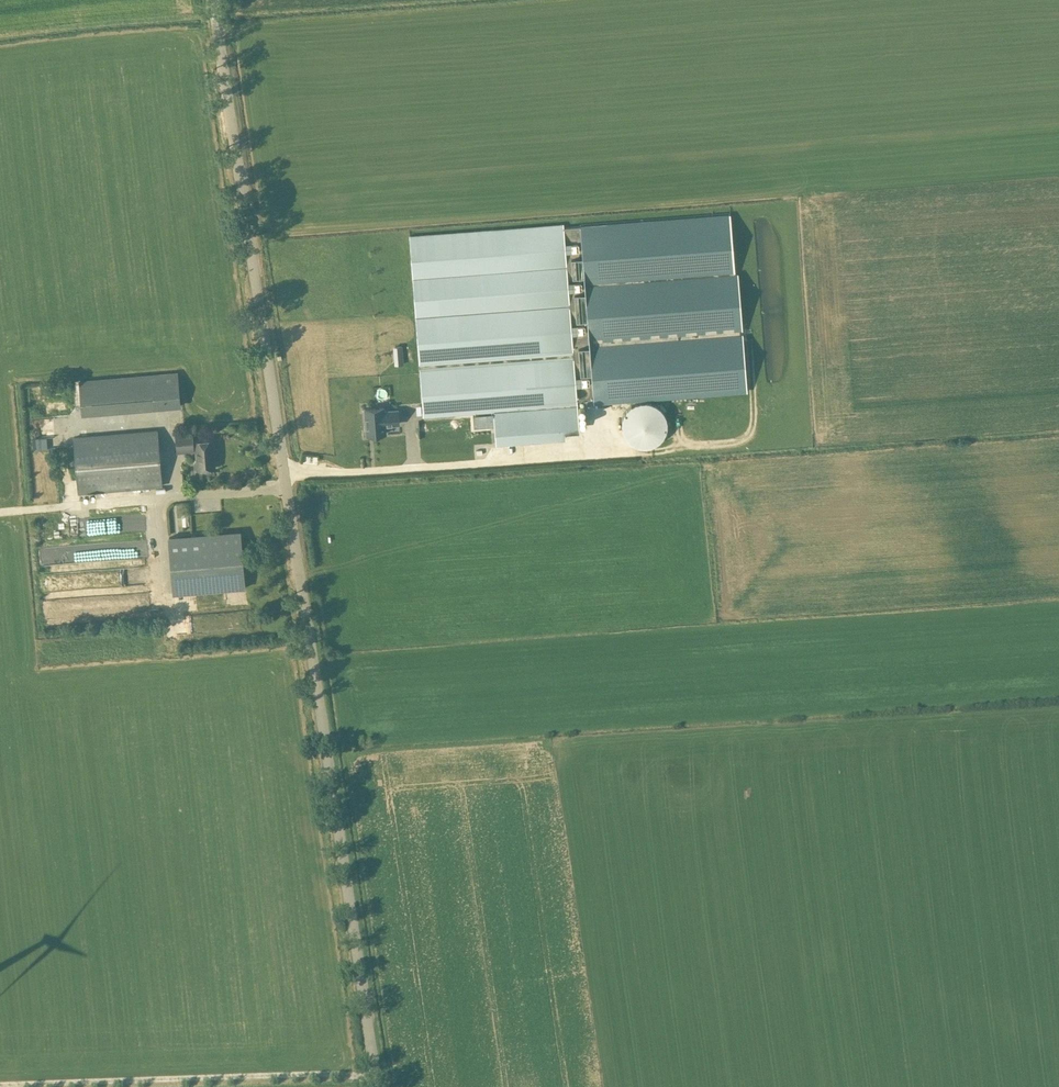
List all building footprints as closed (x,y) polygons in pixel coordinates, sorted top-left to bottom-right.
[(590,345),(593,400),(667,395),(667,396),(751,390),(747,333),(622,341),(620,322),(629,313),(608,302),(607,284),(611,284),(612,298),(632,256),(661,254),(649,249),(655,242),(681,240),(715,272),(737,270),(734,214),(583,223),(584,241),(569,234),(571,253),(576,252),(577,274),(601,285),(591,296),(594,345),(590,345)] [(563,224),(409,235),(423,416),(494,411),(496,443),(565,438),(565,432),(579,431),(563,224)] [(179,374),(80,382),(83,407),(181,400),(179,374)] [(623,417),(622,423),(623,429),(625,435),(628,439),(633,443),(638,445),(644,446),(650,446),(655,444),(660,440),(664,436),(666,430),(667,425),(667,419),(665,413),(661,408),(657,405),(651,402),(645,401),(640,402),(634,404),(629,408),(626,412),(623,417)] [(386,411),(386,408),(365,409),(367,437),(387,435),(386,427),(401,426),(399,410),(386,411)] [(162,486),(157,430),(75,437),(79,493),(162,486)] [(193,432),(175,433),(177,453),(195,451),(193,432)] [(54,435),(45,436),(45,448),(55,447),(54,435)] [(33,437),(34,450),(44,449),(43,436),(33,437)] [(213,440),(196,441),(198,470),(216,468),(213,440)] [(303,453),(302,462),(315,464),(317,455),(303,453)] [(169,538),(174,594),(244,588),(240,533),(169,538)]
